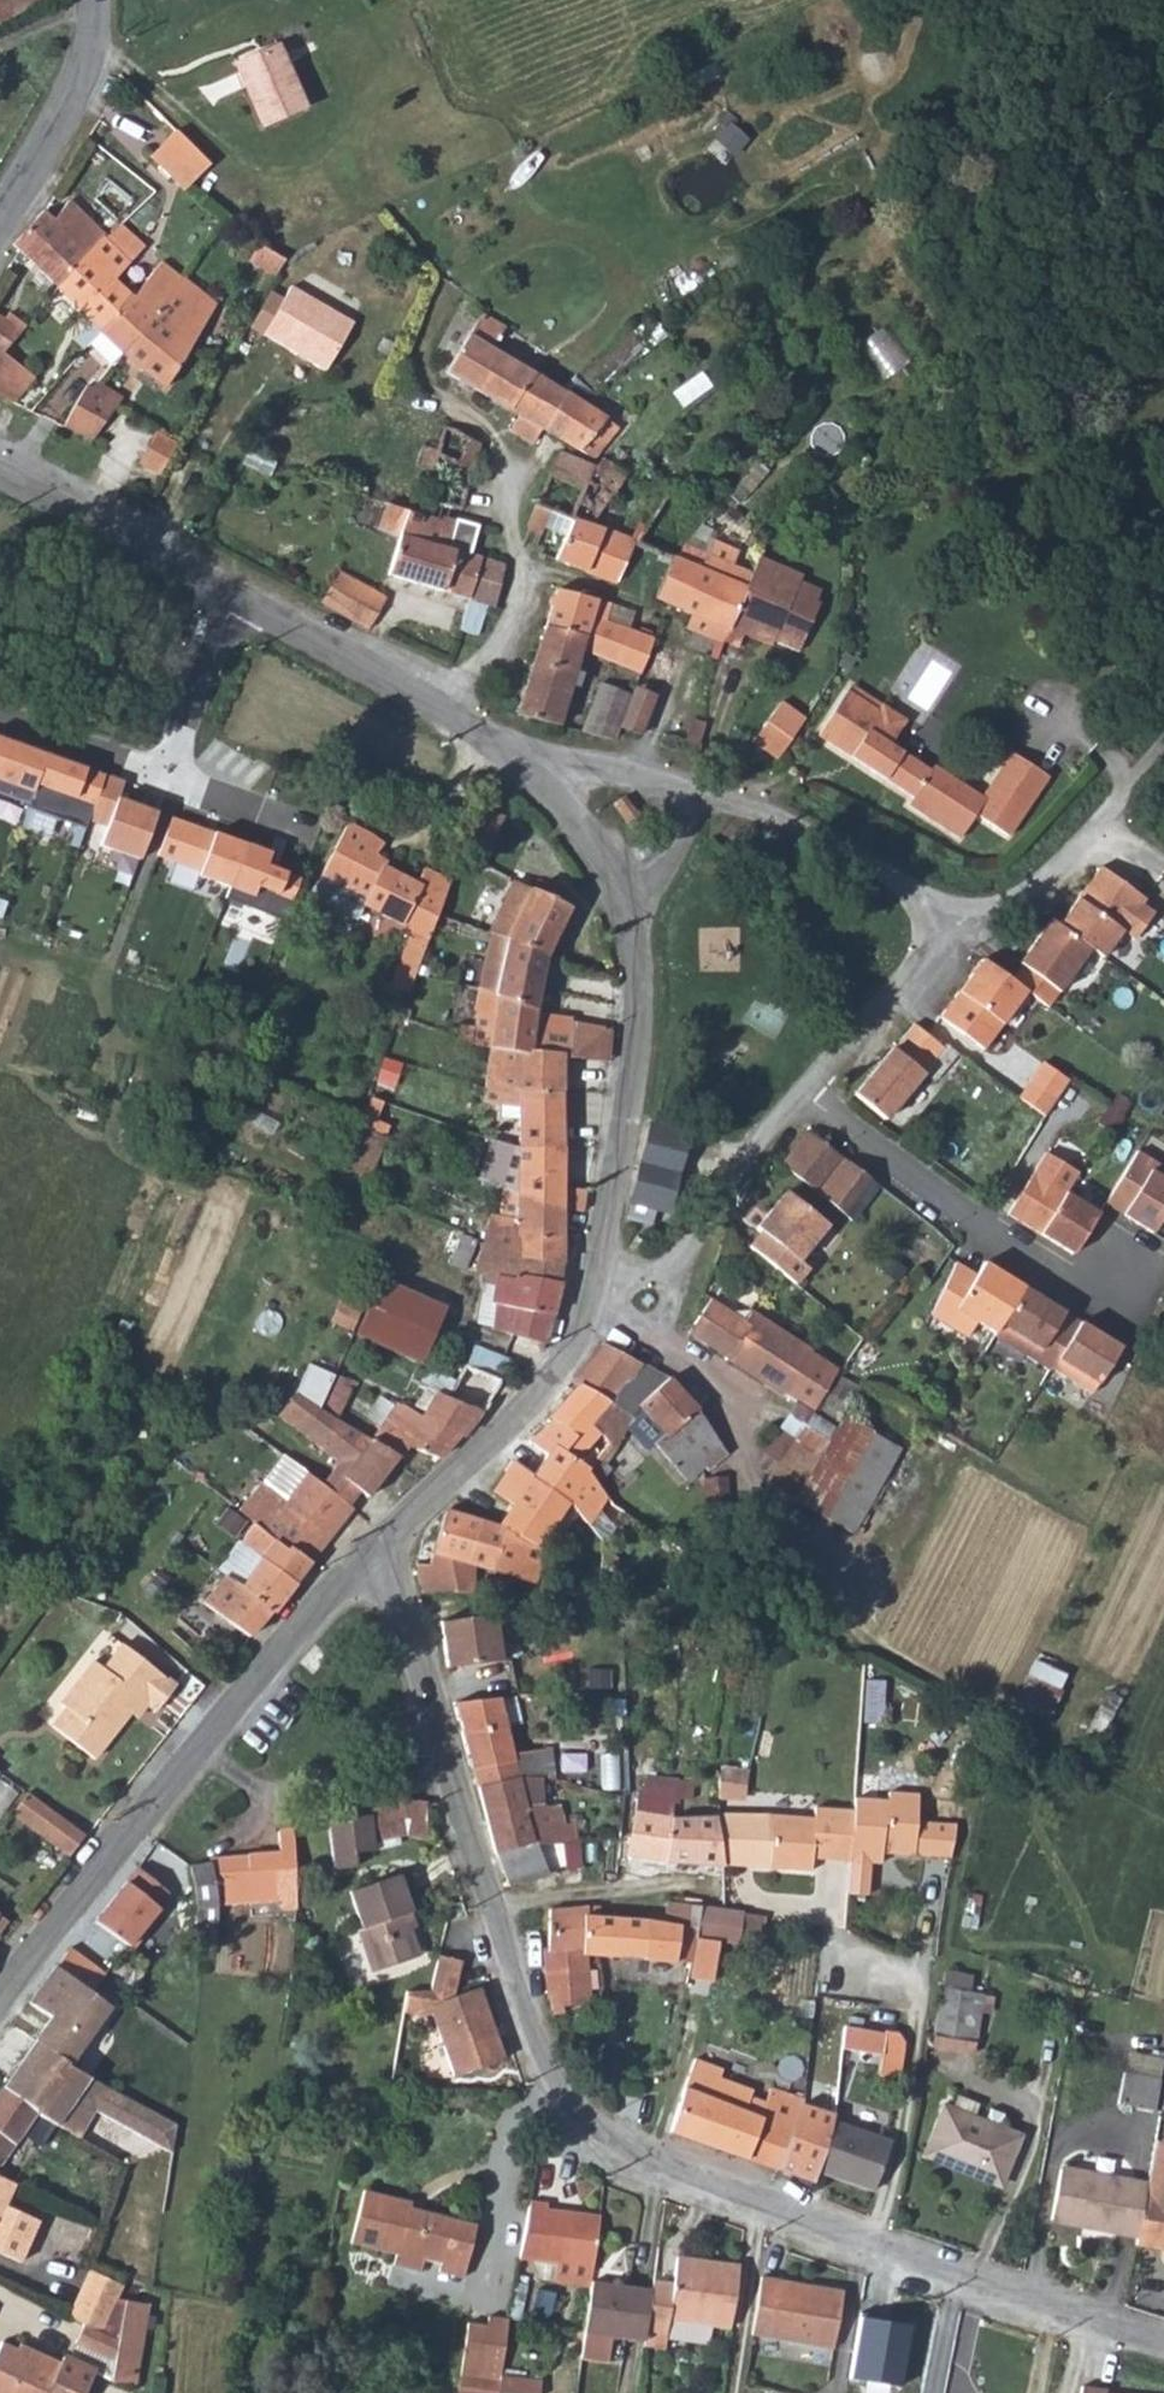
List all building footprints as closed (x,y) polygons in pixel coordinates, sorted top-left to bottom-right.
[(35,0),(0,0),(0,20),(35,0)] [(281,49),(240,66),(267,128),(306,110),(281,49)] [(149,149),(184,189),(207,167),(174,127),(149,149)] [(43,212),(20,234),(11,244),(18,251),(54,287),(99,238),(103,240),(109,234),(69,199),(53,221),(43,212)] [(144,243),(120,222),(109,234),(103,240),(128,262),(144,243)] [(112,278),(128,262),(103,240),(99,238),(54,287),(53,288),(72,306),(84,318),(75,326),(88,339),(124,292),(124,291),(112,278)] [(259,243),(249,259),(275,275),(285,259),(259,243)] [(86,343),(110,365),(120,353),(144,324),(143,322),(182,273),(163,259),(130,297),(124,291),(124,292),(88,339),(86,343)] [(216,305),(182,273),(143,322),(144,324),(120,353),(163,385),(187,347),(184,344),(201,326),(199,323),(216,305)] [(263,327),(259,333),(323,368),(349,321),(286,286),(277,302),(263,327)] [(277,302),(263,294),(247,319),(263,327),(277,302)] [(515,415),(506,433),(529,445),(539,428),(542,430),(564,394),(514,364),(526,343),(481,313),(443,371),(515,415)] [(24,326),(10,316),(4,324),(0,321),(0,357),(24,326)] [(888,321),(859,342),(888,379),(916,357),(888,321)] [(0,359),(0,398),(7,401),(24,375),(0,359)] [(82,387),(66,429),(90,441),(112,403),(82,387)] [(617,426),(564,394),(542,430),(589,458),(599,445),(617,426)] [(428,469),(421,493),(460,504),(477,440),(478,439),(446,424),(445,425),(441,423),(434,449),(419,445),(412,464),(428,469)] [(138,464),(154,470),(169,441),(154,434),(138,464)] [(625,473),(602,456),(591,467),(556,451),(532,505),(570,520),(584,526),(624,474),(625,473)] [(636,482),(625,473),(624,474),(584,526),(570,520),(559,545),(553,560),(581,571),(597,532),(605,535),(606,531),(636,482)] [(707,488),(696,480),(687,491),(699,499),(707,488)] [(421,493),(417,512),(455,521),(456,521),(460,504),(421,493)] [(384,573),(466,597),(480,558),(469,555),(477,526),(476,526),(456,521),(455,521),(417,512),(415,512),(403,508),(384,501),(375,527),(397,535),(384,573)] [(628,540),(606,531),(605,535),(597,532),(581,571),(614,585),(632,543),(632,542),(628,540)] [(671,558),(632,542),(632,543),(614,585),(654,601),(671,558)] [(698,568),(671,558),(654,601),(649,614),(721,642),(749,573),(704,553),(698,568)] [(480,558),(466,597),(485,603),(493,605),(505,565),(480,558)] [(756,558),(749,573),(721,642),(738,649),(743,636),(754,640),(769,646),(770,643),(796,652),(815,603),(812,602),(816,591),(795,582),(797,574),(756,558)] [(337,569),(318,601),(364,628),(383,596),(337,569)] [(604,622),(609,607),(555,589),(543,627),(581,638),(579,650),(622,666),(639,671),(654,633),(638,626),(635,633),(604,622)] [(466,597),(457,628),(475,633),(485,603),(466,597)] [(554,725),(579,650),(581,638),(543,627),(514,714),(554,725)] [(616,680),(633,685),(639,672),(622,666),(616,680)] [(598,681),(579,732),(608,740),(611,739),(622,709),(629,695),(598,681)] [(840,689),(814,736),(912,793),(908,801),(961,831),(975,807),(1009,827),(1045,764),(1007,742),(981,788),(932,760),(928,765),(889,742),(901,719),(878,705),(876,709),(840,689)] [(748,747),(774,762),(797,720),(772,705),(748,747)] [(102,812),(118,780),(0,738),(0,783),(102,812)] [(615,823),(619,821),(609,807),(615,802),(605,788),(594,794),(615,823)] [(615,802),(609,807),(619,821),(628,815),(618,801),(615,802)] [(269,861),(274,848),(173,812),(158,856),(233,882),(221,917),(278,937),(301,872),(269,861)] [(409,927),(399,956),(416,962),(434,913),(448,873),(423,861),(412,882),(381,867),(384,863),(372,854),(380,845),(346,821),(317,875),(352,895),(351,899),(409,927)] [(1125,886),(1098,865),(1055,924),(1087,947),(1099,956),(1119,930),(1130,938),(1150,912),(1138,903),(1121,891),(1125,886)] [(513,882),(488,933),(503,939),(512,943),(542,958),(566,907),(550,900),(556,887),(536,878),(531,891),(513,882)] [(1142,898),(1125,886),(1121,891),(1138,903),(1142,898)] [(1055,924),(1048,918),(1016,961),(1019,964),(1008,979),(1022,989),(1044,1005),(1087,947),(1055,924)] [(454,1025),(451,1039),(452,1040),(481,1045),(525,1053),(525,1051),(557,1056),(567,1058),(568,1030),(568,1029),(531,1025),(532,1014),(542,958),(512,943),(503,939),(501,943),(492,941),(488,957),(499,959),(490,1000),(495,1001),(491,1016),(472,1011),(469,1028),(454,1025)] [(470,1010),(472,1011),(491,1016),(495,1001),(490,1000),(499,959),(488,957),(484,955),(470,1010)] [(389,985),(406,991),(416,962),(399,956),(389,985)] [(954,989),(934,1015),(978,1048),(1022,989),(1008,979),(978,957),(963,976),(968,980),(959,993),(954,989)] [(963,976),(954,989),(959,993),(968,980),(963,976)] [(408,1009),(400,1007),(396,1018),(404,1021),(408,1009)] [(570,1017),(532,1014),(531,1025),(568,1029),(570,1022),(570,1017)] [(596,1084),(599,1029),(570,1022),(568,1029),(568,1030),(567,1058),(557,1056),(559,1082),(559,1083),(596,1084)] [(928,1080),(953,1051),(942,1043),(939,1046),(912,1025),(890,1048),(888,1049),(851,1093),(881,1118),(885,1113),(899,1124),(933,1084),(928,1080)] [(517,1161),(517,1193),(502,1185),(501,1215),(490,1212),(483,1242),(508,1253),(519,1257),(561,1262),(562,1209),(583,1214),(586,1193),(561,1186),(561,1171),(561,1144),(559,1083),(559,1082),(557,1056),(525,1051),(525,1053),(481,1045),(480,1052),(486,1053),(480,1100),(517,1105),(517,1161)] [(1042,1062),(1030,1079),(1055,1097),(1067,1080),(1042,1062)] [(1030,1079),(1017,1097),(1043,1116),(1055,1097),(1030,1079)] [(363,1193),(388,1135),(387,1135),(357,1121),(335,1181),(342,1184),(363,1193)] [(643,1150),(630,1201),(655,1208),(668,1211),(687,1134),(649,1125),(643,1150)] [(805,1128),(777,1162),(847,1219),(875,1184),(805,1128)] [(1133,1149),(1101,1202),(1149,1231),(1163,1206),(1163,1168),(1133,1149)] [(1042,1152),(1003,1214),(1069,1253),(1095,1212),(1062,1192),(1074,1171),(1042,1152)] [(501,1161),(502,1185),(517,1193),(517,1161),(501,1161)] [(361,1206),(366,1194),(363,1193),(342,1184),(338,1195),(361,1206)] [(758,1229),(746,1244),(793,1281),(805,1265),(796,1257),(824,1222),(783,1189),(754,1226),(758,1229)] [(655,1208),(630,1201),(625,1218),(651,1225),(655,1208)] [(464,1269),(475,1239),(461,1233),(448,1263),(464,1269)] [(557,1282),(561,1262),(519,1257),(508,1253),(483,1242),(481,1242),(480,1241),(473,1272),(496,1276),(490,1300),(495,1302),(491,1327),(542,1344),(551,1314),(557,1282)] [(947,1273),(927,1314),(964,1336),(973,1321),(991,1332),(1020,1286),(980,1262),(966,1285),(947,1273)] [(418,1277),(410,1293),(441,1309),(449,1292),(418,1277)] [(381,1279),(355,1335),(418,1362),(441,1309),(410,1293),(381,1279)] [(1076,1321),(1020,1286),(991,1332),(989,1335),(1046,1370),(1047,1367),(1076,1321)] [(357,1326),(363,1306),(340,1298),(333,1318),(357,1326)] [(708,1299),(687,1329),(686,1332),(760,1381),(787,1337),(754,1316),(747,1325),(708,1299)] [(1117,1346),(1076,1321),(1047,1367),(1089,1392),(1117,1346)] [(809,1351),(787,1337),(760,1381),(781,1395),(809,1351)] [(600,1344),(569,1383),(572,1385),(605,1402),(608,1404),(636,1362),(600,1344)] [(463,1364),(455,1378),(445,1396),(476,1410),(475,1412),(479,1414),(499,1378),(497,1377),(505,1358),(471,1345),(465,1365),(463,1364)] [(832,1374),(807,1358),(801,1368),(826,1384),(832,1374)] [(632,1412),(666,1377),(636,1362),(608,1404),(629,1415),(632,1412)] [(334,1376),(308,1363),(292,1394),(276,1415),(336,1461),(319,1483),(347,1504),(358,1490),(365,1495),(397,1454),(371,1439),(316,1407),(331,1382),(334,1376)] [(453,1434),(457,1437),(458,1436),(475,1412),(476,1410),(445,1396),(455,1378),(426,1366),(415,1387),(421,1391),(410,1407),(396,1402),(371,1439),(397,1454),(400,1457),(405,1446),(433,1457),(453,1434)] [(812,1409),(826,1384),(801,1368),(786,1394),(812,1409)] [(335,1374),(322,1408),(338,1416),(350,1387),(342,1383),(344,1377),(335,1374)] [(833,1425),(839,1415),(855,1388),(832,1374),(826,1384),(812,1409),(810,1412),(833,1425)] [(692,1449),(711,1435),(707,1427),(694,1407),(677,1388),(667,1377),(666,1377),(632,1412),(640,1418),(644,1414),(662,1432),(651,1440),(682,1479),(700,1464),(692,1449)] [(898,1448),(916,1416),(915,1416),(858,1384),(855,1388),(839,1415),(898,1448)] [(572,1385),(543,1416),(549,1420),(573,1436),(563,1453),(586,1469),(596,1456),(607,1444),(589,1424),(605,1402),(572,1385)] [(589,1424),(607,1444),(613,1450),(624,1426),(629,1415),(608,1404),(605,1402),(589,1424)] [(794,1404),(779,1429),(819,1451),(833,1425),(810,1412),(794,1404)] [(631,1432),(640,1418),(632,1412),(629,1415),(624,1426),(631,1432)] [(854,1527),(898,1448),(839,1415),(833,1425),(819,1451),(790,1499),(855,1538),(860,1530),(854,1527)] [(543,1452),(528,1476),(566,1500),(567,1501),(586,1524),(605,1494),(586,1469),(563,1453),(573,1436),(549,1420),(523,1441),(543,1452)] [(763,1481),(790,1499),(819,1451),(779,1429),(764,1454),(775,1461),(763,1481)] [(702,1468),(722,1455),(718,1447),(712,1436),(711,1435),(692,1449),(700,1464),(702,1468)] [(609,1465),(596,1456),(586,1469),(599,1479),(609,1465)] [(549,1527),(566,1500),(528,1476),(522,1486),(504,1471),(490,1491),(513,1502),(514,1501),(549,1527)] [(305,1473),(262,1529),(274,1538),(282,1545),(285,1542),(310,1560),(350,1507),(347,1504),(319,1483),(305,1473)] [(702,1482),(691,1486),(693,1500),(705,1507),(727,1506),(725,1477),(702,1478),(702,1482)] [(538,1544),(549,1527),(514,1501),(513,1502),(500,1525),(503,1525),(506,1526),(538,1544)] [(467,1573),(475,1563),(467,1560),(477,1519),(442,1510),(426,1563),(412,1563),(418,1592),(428,1590),(450,1587),(450,1590),(470,1588),(467,1573)] [(492,1569),(503,1525),(500,1525),(477,1519),(467,1560),(475,1563),(492,1569)] [(260,1556),(274,1538),(262,1529),(251,1520),(237,1538),(260,1556)] [(492,1569),(535,1583),(540,1566),(544,1548),(538,1544),(506,1526),(503,1525),(492,1569)] [(271,1611),(310,1560),(285,1542),(282,1545),(274,1538),(260,1556),(238,1584),(225,1574),(203,1600),(246,1635),(267,1609),(271,1611)] [(493,1618),(437,1619),(444,1664),(498,1657),(493,1618)] [(65,1708),(50,1727),(90,1759),(127,1714),(137,1701),(145,1707),(153,1714),(174,1689),(123,1646),(103,1670),(93,1662),(59,1704),(65,1708)] [(1065,1677),(1033,1661),(1012,1705),(1047,1720),(1065,1677)] [(497,1694),(453,1700),(454,1701),(475,1784),(475,1785),(516,1775),(542,1777),(552,1777),(547,1746),(509,1750),(497,1694)] [(135,1721),(145,1707),(137,1701),(127,1714),(135,1721)] [(1081,1735),(1093,1742),(1111,1713),(1098,1705),(1081,1735)] [(743,1787),(747,1769),(719,1764),(718,1781),(743,1787)] [(630,1766),(631,1794),(664,1799),(673,1800),(679,1800),(690,1799),(689,1782),(645,1775),(644,1766),(630,1766)] [(544,1806),(542,1777),(516,1775),(475,1785),(492,1851),(533,1841),(565,1840),(556,1806),(544,1806)] [(913,1794),(883,1791),(882,1800),(876,1851),(943,1857),(948,1825),(911,1821),(913,1794)] [(85,1838),(25,1792),(9,1813),(68,1858),(85,1838)] [(678,1804),(679,1800),(673,1800),(664,1799),(631,1794),(625,1793),(625,1812),(631,1813),(625,1852),(673,1860),(722,1863),(712,1817),(669,1817),(671,1805),(678,1804)] [(617,1819),(619,1811),(622,1798),(614,1796),(610,1818),(617,1819)] [(882,1800),(849,1797),(844,1859),(842,1892),(862,1894),(864,1861),(875,1862),(876,1851),(882,1800)] [(423,1840),(422,1803),(405,1800),(367,1810),(368,1813),(370,1842),(401,1833),(423,1840)] [(848,1809),(813,1806),(813,1817),(810,1857),(844,1859),(848,1809)] [(351,1847),(370,1842),(368,1813),(328,1822),(331,1870),(353,1867),(351,1847)] [(722,1863),(769,1867),(767,1815),(715,1813),(711,1813),(712,1817),(722,1863)] [(810,1857),(813,1817),(767,1815),(769,1867),(810,1870),(810,1857)] [(276,1884),(278,1905),(295,1904),(290,1827),(275,1831),(276,1851),(244,1853),(244,1855),(226,1857),(228,1887),(276,1884)] [(545,1873),(533,1841),(492,1851),(505,1886),(506,1886),(545,1873)] [(209,1863),(187,1866),(191,1887),(192,1888),(193,1908),(217,1907),(278,1905),(276,1884),(228,1887),(214,1887),(212,1877),(209,1863)] [(164,1890),(134,1866),(90,1921),(128,1948),(158,1910),(152,1905),(164,1890)] [(400,1876),(353,1892),(364,1929),(358,1932),(372,1971),(419,1955),(405,1915),(412,1912),(400,1876)] [(662,1921),(643,1918),(640,1956),(640,1959),(688,1961),(688,1960),(692,1936),(696,1905),(665,1901),(664,1901),(662,1921)] [(692,1936),(733,1943),(736,1911),(721,1909),(696,1905),(692,1936)] [(542,1947),(544,1992),(546,1999),(557,1997),(558,2004),(585,2003),(583,1975),(581,1956),(578,1956),(583,1916),(586,1916),(586,1906),(546,1909),(548,1947),(542,1947)] [(217,1948),(217,1907),(193,1908),(194,1922),(195,1947),(195,1948),(217,1948)] [(756,1913),(736,1911),(733,1943),(752,1946),(756,1913)] [(615,1955),(640,1956),(643,1918),(614,1916),(606,1916),(586,1916),(583,1916),(578,1956),(581,1956),(596,1956),(614,1958),(615,1955)] [(0,2084),(0,2088),(32,2113),(33,2113),(43,2120),(44,2120),(78,2138),(94,2110),(171,2151),(175,2123),(67,2064),(108,2007),(87,1992),(101,1973),(68,1948),(54,1966),(52,1965),(25,2001),(24,2002),(45,2017),(0,2084)] [(427,1993),(404,1991),(400,2012),(421,2015),(422,2018),(433,2014),(453,2076),(504,2059),(481,1987),(451,1996),(456,1983),(461,1966),(438,1958),(427,1993)] [(969,1990),(928,1985),(922,2033),(964,2037),(969,1990)] [(814,2171),(823,2174),(831,2151),(834,2138),(837,2125),(827,2122),(830,2113),(799,2102),(800,2098),(767,2087),(762,2100),(747,2095),(750,2087),(716,2076),(719,2068),(691,2058),(679,2088),(666,2129),(810,2180),(814,2171)] [(1158,2069),(1123,2062),(1113,2112),(1148,2119),(1158,2069)] [(33,2113),(32,2113),(0,2088),(0,2159),(19,2133),(33,2113)] [(1011,2134),(936,2106),(919,2154),(994,2182),(1011,2134)] [(31,2140),(44,2120),(43,2120),(33,2113),(19,2133),(31,2140)] [(887,2142),(837,2125),(834,2138),(831,2151),(823,2174),(870,2190),(887,2142)] [(1141,2188),(1132,2238),(1130,2244),(1163,2251),(1163,2147),(1149,2144),(1141,2188)] [(1132,2238),(1141,2188),(1055,2172),(1045,2222),(1132,2238)] [(28,2218),(1,2204),(11,2183),(0,2178),(0,2248),(10,2253),(28,2218)] [(405,2196),(357,2189),(349,2243),(393,2249),(392,2260),(420,2265),(422,2251),(440,2253),(438,2262),(464,2266),(472,2212),(421,2205),(416,2206),(412,2211),(403,2209),(405,2196)] [(557,2284),(593,2290),(594,2280),(603,2218),(542,2209),(543,2201),(522,2197),(519,2219),(517,2241),(515,2258),(558,2264),(557,2284)] [(678,2283),(655,2280),(654,2287),(648,2328),(669,2331),(672,2320),(732,2327),(741,2262),(681,2255),(678,2283)] [(122,2284),(90,2269),(67,2315),(81,2322),(100,2331),(122,2284)] [(847,2289),(757,2275),(748,2334),(836,2347),(847,2289)] [(654,2287),(594,2280),(593,2290),(588,2328),(584,2354),(612,2358),(615,2331),(647,2335),(648,2328),(654,2287)] [(147,2299),(124,2295),(116,2338),(112,2358),(109,2376),(133,2380),(147,2299)] [(463,2361),(504,2366),(505,2365),(509,2318),(510,2303),(490,2301),(489,2312),(470,2309),(463,2361)] [(100,2331),(81,2322),(73,2340),(112,2358),(116,2338),(100,2331)] [(665,2347),(669,2331),(648,2328),(647,2335),(646,2344),(665,2347)] [(112,2358),(73,2340),(66,2356),(92,2368),(109,2376),(112,2358)] [(66,2356),(58,2353),(56,2366),(46,2362),(44,2354),(18,2342),(14,2348),(0,2342),(0,2392),(79,2392),(81,2389),(88,2392),(92,2368),(66,2356)] [(56,2366),(58,2353),(46,2348),(44,2354),(46,2362),(56,2366)] [(504,2366),(463,2361),(461,2376),(503,2382),(503,2380),(504,2366)] [(503,2380),(503,2382),(503,2387),(502,2392),(542,2392),(543,2385),(503,2380)]
